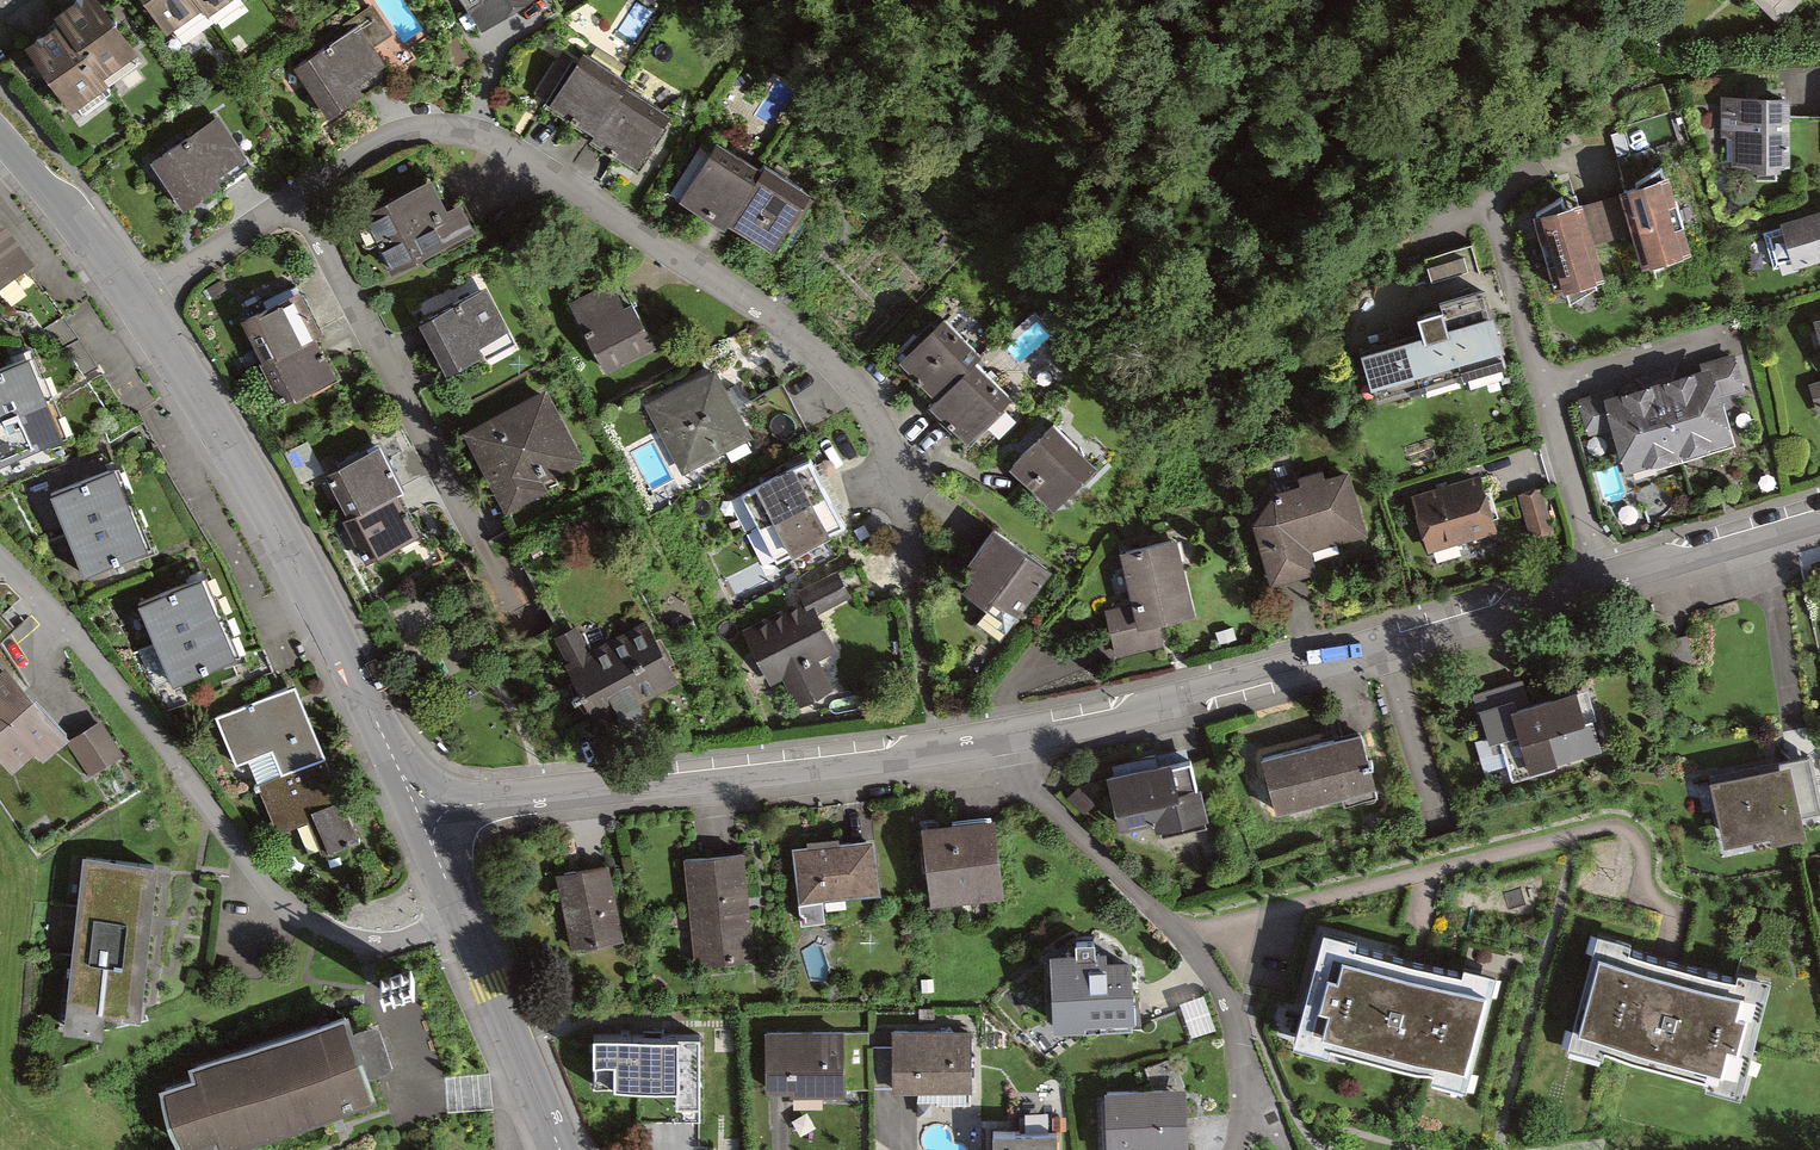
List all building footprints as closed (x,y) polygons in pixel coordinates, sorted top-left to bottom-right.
[(101,77),(132,56),(93,0),(86,0),(59,18),(64,25),(101,77)] [(197,0),(148,0),(169,30),(202,8),(197,0)] [(202,8),(207,15),(229,0),(197,0),(202,8)] [(482,31),(533,0),(463,0),(482,31)] [(1801,0),(1754,0),(1781,23),(1801,0)] [(101,77),(64,25),(30,49),(72,109),(106,85),(101,77)] [(382,70),(357,31),(299,68),(329,114),(359,94),(355,87),(382,70)] [(597,133),(622,92),(627,85),(581,57),(551,106),(597,133)] [(1722,164),(1791,163),(1790,86),(1721,87),(1722,164)] [(622,92),(597,133),(592,141),(636,168),(667,119),(622,92)] [(256,171),(216,111),(146,158),(186,218),(256,171)] [(728,223),(759,174),(717,146),(682,200),(725,228),(728,223)] [(759,174),(728,223),(773,251),(807,197),(763,169),(759,174)] [(1649,267),(1688,255),(1665,182),(1626,194),(1649,267)] [(365,219),(393,271),(469,231),(458,210),(444,217),(428,186),(365,219)] [(1781,216),(1796,262),(1819,254),(1819,203),(1781,216)] [(1579,206),(1538,217),(1559,291),(1600,280),(1579,206)] [(29,268),(3,231),(0,233),(0,289),(29,268)] [(1430,275),(1468,267),(1464,250),(1426,258),(1430,275)] [(510,341),(481,284),(417,317),(447,374),(510,341)] [(610,286),(572,305),(605,367),(649,344),(630,308),(623,312),(610,286)] [(1443,302),(1445,309),(1463,369),(1507,357),(1487,289),(1443,302)] [(317,336),(297,296),(244,321),(264,362),(317,336)] [(1423,329),(1406,335),(1420,382),(1463,369),(1445,309),(1419,316),(1423,329)] [(980,358),(945,323),(903,365),(938,400),(973,365),(980,358)] [(1406,335),(1362,347),(1376,395),(1420,382),(1406,335)] [(336,376),(317,336),(264,362),(284,402),(336,376)] [(31,357),(0,370),(0,415),(47,395),(31,357)] [(1662,388),(1682,458),(1733,444),(1719,395),(1741,389),(1732,357),(1706,364),(1708,375),(1662,388)] [(1007,399),(973,365),(938,400),(932,407),(966,440),(1007,399)] [(744,438),(713,377),(652,408),(684,469),(744,438)] [(1682,458),(1662,388),(1614,402),(1611,392),(1582,400),(1590,431),(1615,424),(1629,474),(1682,458)] [(47,395),(0,415),(0,452),(3,459),(63,433),(47,395)] [(546,399),(468,436),(502,506),(540,488),(536,478),(575,459),(546,399)] [(1092,461),(1047,418),(1006,461),(1050,504),(1092,461)] [(400,494),(379,451),(326,477),(347,520),(400,494)] [(745,491),(761,524),(826,492),(810,459),(745,491)] [(1311,548),(1364,529),(1347,464),(1323,472),(1320,462),(1296,469),(1298,480),(1271,487),(1249,519),(1268,583),(1316,568),(1311,548)] [(1478,465),(1409,486),(1428,547),(1496,526),(1478,465)] [(132,510),(116,470),(54,494),(70,535),(132,510)] [(1516,488),(1529,537),(1556,530),(1542,481),(1516,488)] [(761,524),(777,556),(842,525),(826,492),(761,524)] [(422,537),(400,494),(347,520),(368,563),(422,537)] [(148,551),(132,510),(70,535),(86,575),(148,551)] [(1012,626),(1050,567),(987,526),(949,585),(1012,626)] [(1169,642),(1163,618),(1191,611),(1173,535),(1119,547),(1131,599),(1103,606),(1116,656),(1169,642)] [(837,568),(739,631),(789,709),(834,680),(819,657),(839,644),(817,610),(850,589),(837,568)] [(220,619),(203,580),(141,606),(158,645),(220,619)] [(677,680),(641,613),(588,642),(574,616),(541,634),(592,727),(677,680)] [(237,658),(220,619),(158,645),(175,684),(237,658)] [(0,680),(0,757),(13,772),(36,752),(42,758),(63,740),(6,675),(0,680)] [(1519,676),(1472,689),(1486,739),(1502,735),(1513,773),(1605,748),(1587,682),(1526,699),(1519,676)] [(281,776),(323,760),(295,689),(217,719),(235,765),(271,751),(281,776)] [(117,755),(99,728),(72,746),(90,773),(117,755)] [(1352,729),(1260,756),(1282,830),(1374,803),(1352,729)] [(1701,766),(1721,847),(1819,823),(1819,774),(1812,739),(1701,766)] [(1204,823),(1189,751),(1099,770),(1109,820),(1146,812),(1151,834),(1204,823)] [(323,760),(281,776),(260,784),(277,828),(312,814),(327,851),(354,841),(323,760)] [(995,817),(923,822),(929,901),(1000,896),(995,817)] [(790,899),(874,894),(871,837),(786,842),(790,899)] [(752,956),(744,850),(684,854),(692,960),(752,956)] [(147,918),(153,869),(86,862),(80,911),(147,918)] [(570,949),(619,940),(604,862),(556,870),(570,949)] [(142,967),(147,918),(80,911),(75,959),(142,967)] [(1509,977),(1338,931),(1309,1038),(1481,1084),(1509,977)] [(1757,1087),(1785,977),(1617,934),(1588,1044),(1757,1087)] [(1049,1027),(1130,1021),(1125,948),(1044,954),(1049,1027)] [(137,1016),(142,967),(75,959),(69,1008),(137,1016)] [(208,1149),(363,1096),(356,1077),(384,1067),(369,1025),(345,1033),(337,1010),(180,1064),(184,1075),(153,1086),(174,1148),(205,1138),(208,1149)] [(967,1088),(966,1026),(889,1028),(890,1090),(967,1088)] [(845,1028),(765,1029),(766,1091),(845,1091),(845,1028)] [(701,1032),(592,1032),(593,1084),(676,1084),(676,1103),(701,1103),(701,1032)] [(1182,1089),(1100,1091),(1101,1149),(1184,1149),(1182,1089)] [(1056,1131),(990,1129),(989,1149),(1056,1149),(1056,1131)]
